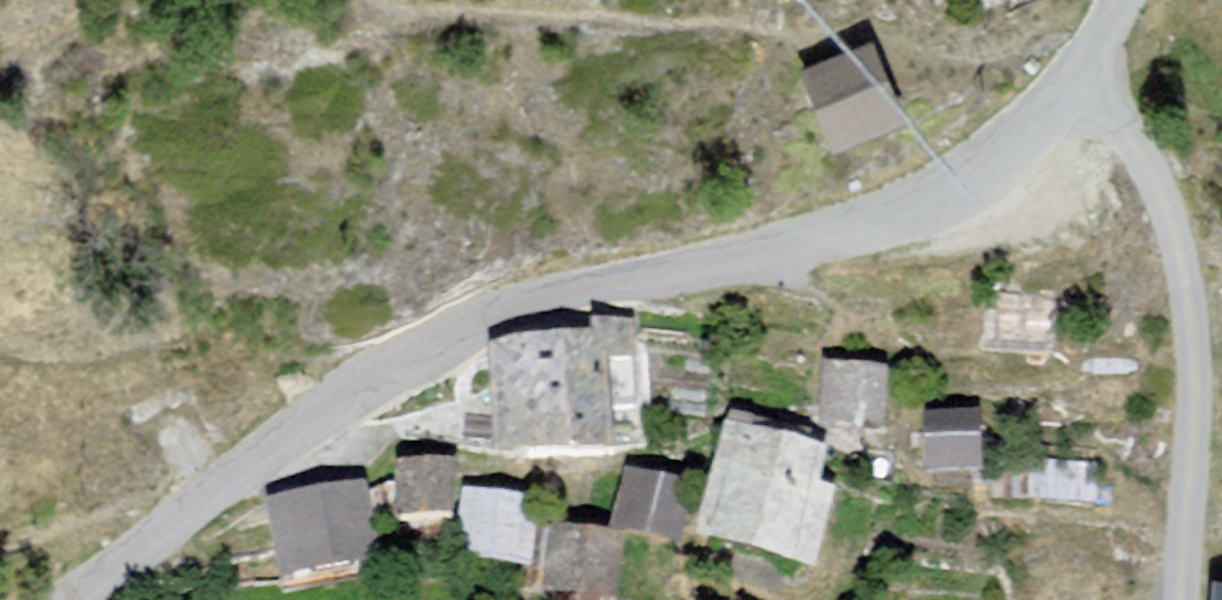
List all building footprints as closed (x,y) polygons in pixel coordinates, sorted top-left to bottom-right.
[(902,51),(822,81),(851,158),(931,128),(902,51)] [(1090,287),(1006,287),(1007,351),(1091,350),(1090,287)] [(627,338),(510,344),(517,467),(634,460),(627,338)] [(907,365),(835,364),(834,426),(906,428),(907,365)] [(997,416),(948,418),(950,472),(1000,471),(997,416)] [(853,445),(739,427),(719,548),(834,566),(853,445)] [(1107,464),(1045,461),(1043,499),(1105,502),(1107,464)] [(469,467),(411,467),(411,522),(469,521),(469,467)] [(704,485),(633,476),(625,531),(696,541),(704,485)] [(382,484),(285,504),(304,597),(401,577),(382,484)] [(535,501),(492,501),(493,568),(535,568),(535,501)] [(563,533),(557,596),(605,599),(629,599),(635,540),(563,533)] [(1214,588),(1214,599),(1221,599),(1221,588),(1214,588)]
